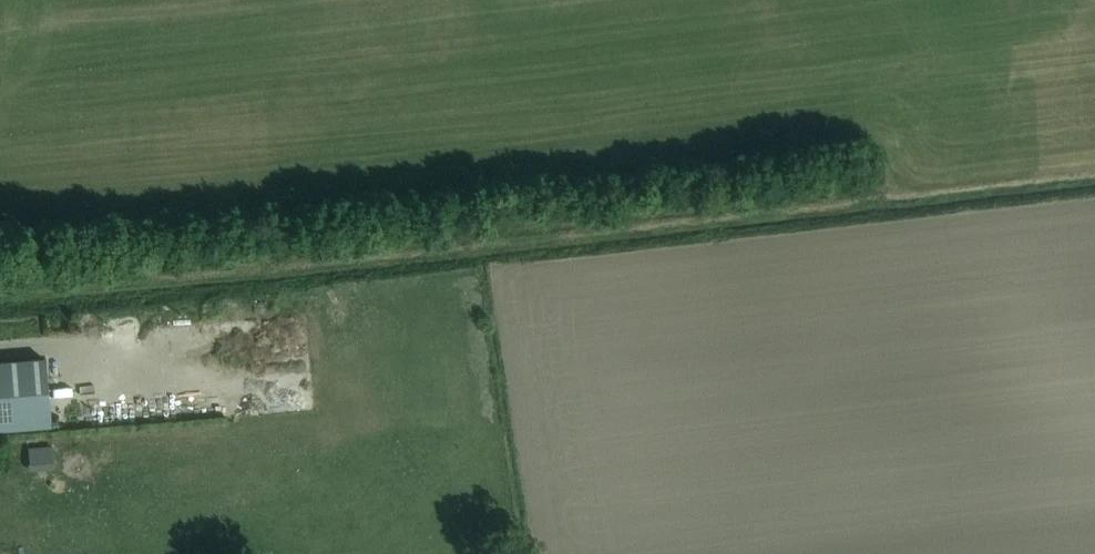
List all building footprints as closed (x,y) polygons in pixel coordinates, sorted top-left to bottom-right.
[(0,363),(0,431),(51,426),(45,359),(0,363)]
